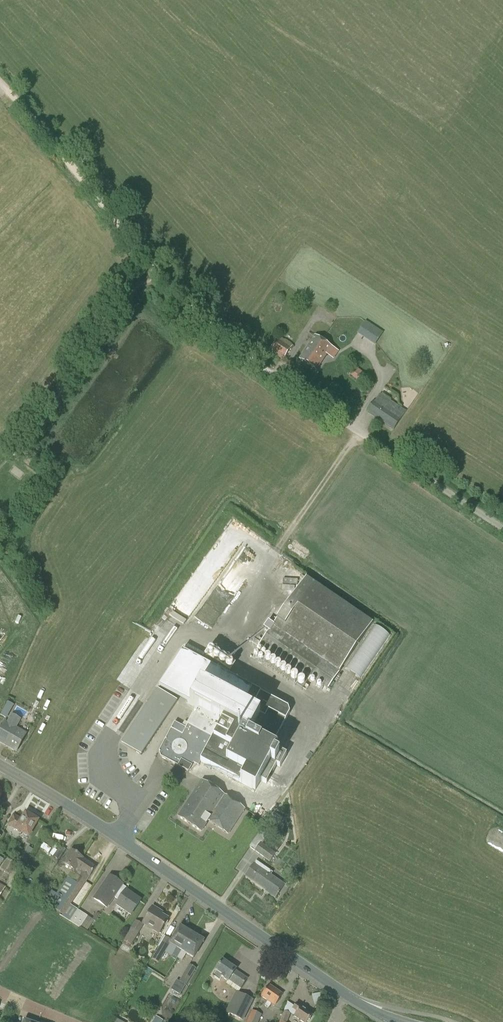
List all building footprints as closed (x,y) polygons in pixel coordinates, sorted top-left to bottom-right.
[(374,346),(383,333),(365,321),(357,334),(374,346)] [(315,370),(331,347),(314,336),(299,359),(315,370)] [(283,360),(292,346),(278,337),(269,351),(283,360)] [(359,381),(364,374),(355,367),(349,374),(359,381)] [(393,430),(405,412),(379,394),(367,412),(393,430)] [(339,671),(371,623),(304,577),(257,647),(308,681),(322,660),(339,671)] [(180,602),(173,613),(186,621),(192,610),(180,602)] [(346,669),(362,678),(390,634),(374,624),(346,669)] [(208,662),(186,646),(184,649),(165,677),(179,685),(195,696),(192,703),(197,706),(194,713),(186,728),(174,722),(171,729),(159,752),(160,757),(188,772),(193,762),(198,765),(201,760),(229,775),(240,782),(245,772),(267,784),(276,765),(280,767),(284,759),(274,754),(276,750),(270,746),(289,714),(283,711),(288,702),(265,690),(260,699),(245,691),(246,688),(208,662)] [(141,756),(150,742),(172,708),(166,704),(171,697),(158,688),(130,729),(121,743),(141,756)] [(10,712),(4,709),(0,715),(6,719),(10,712)] [(20,720),(12,715),(7,724),(5,722),(0,731),(0,742),(16,752),(26,734),(15,728),(20,720)] [(228,834),(244,808),(202,780),(178,817),(201,832),(208,821),(228,834)] [(269,862),(275,854),(262,844),(268,836),(281,818),(274,813),(261,831),(249,847),(269,862)] [(38,821),(26,814),(22,820),(13,814),(7,824),(16,830),(16,829),(28,836),(38,821)] [(44,843),(40,848),(46,852),(49,847),(44,843)] [(58,860),(65,850),(61,846),(53,857),(58,860)] [(74,871),(83,858),(71,851),(63,863),(73,870),(74,871)] [(74,871),(73,870),(56,895),(53,892),(45,903),(63,915),(89,877),(96,868),(83,859),(83,858),(74,871)] [(279,894),(280,893),(279,892),(284,885),(270,876),(273,873),(256,861),(245,876),(268,892),(268,893),(275,898),(278,894),(279,894)] [(140,901),(126,891),(127,888),(109,876),(94,899),(107,908),(114,897),(119,900),(116,905),(131,915),(140,901)] [(75,903),(79,906),(85,896),(81,893),(75,903)] [(159,934),(168,919),(157,913),(159,911),(152,907),(142,923),(159,934)] [(87,917),(77,910),(70,922),(80,928),(87,917)] [(131,946),(143,926),(135,921),(123,941),(124,942),(123,944),(128,948),(130,945),(131,946)] [(177,958),(191,934),(180,927),(169,944),(177,948),(173,955),(177,958)] [(191,934),(177,958),(182,961),(186,954),(194,958),(204,941),(191,934)] [(159,963),(166,950),(159,946),(152,959),(159,963)] [(248,979),(235,970),(236,970),(222,960),(215,970),(216,971),(212,976),(219,981),(222,977),(228,982),(228,981),(241,989),(248,979)] [(186,987),(197,969),(189,964),(178,982),(176,980),(170,990),(180,995),(185,986),(186,987)] [(275,1006),(282,994),(269,985),(261,997),(268,1001),(264,1006),(268,1009),(272,1004),(275,1006)] [(236,992),(235,991),(235,992),(232,997),(228,1007),(225,1012),(242,1020),(243,1021),(253,1000),(250,999),(249,998),(242,995),(236,992)] [(312,1015),(296,1004),(293,1009),(297,1012),(294,1016),(302,1021),(307,1021),(312,1015)] [(261,1015),(252,1010),(246,1021),(258,1021),(261,1015)] [(290,1014),(283,1011),(279,1021),(287,1021),(290,1014)]
